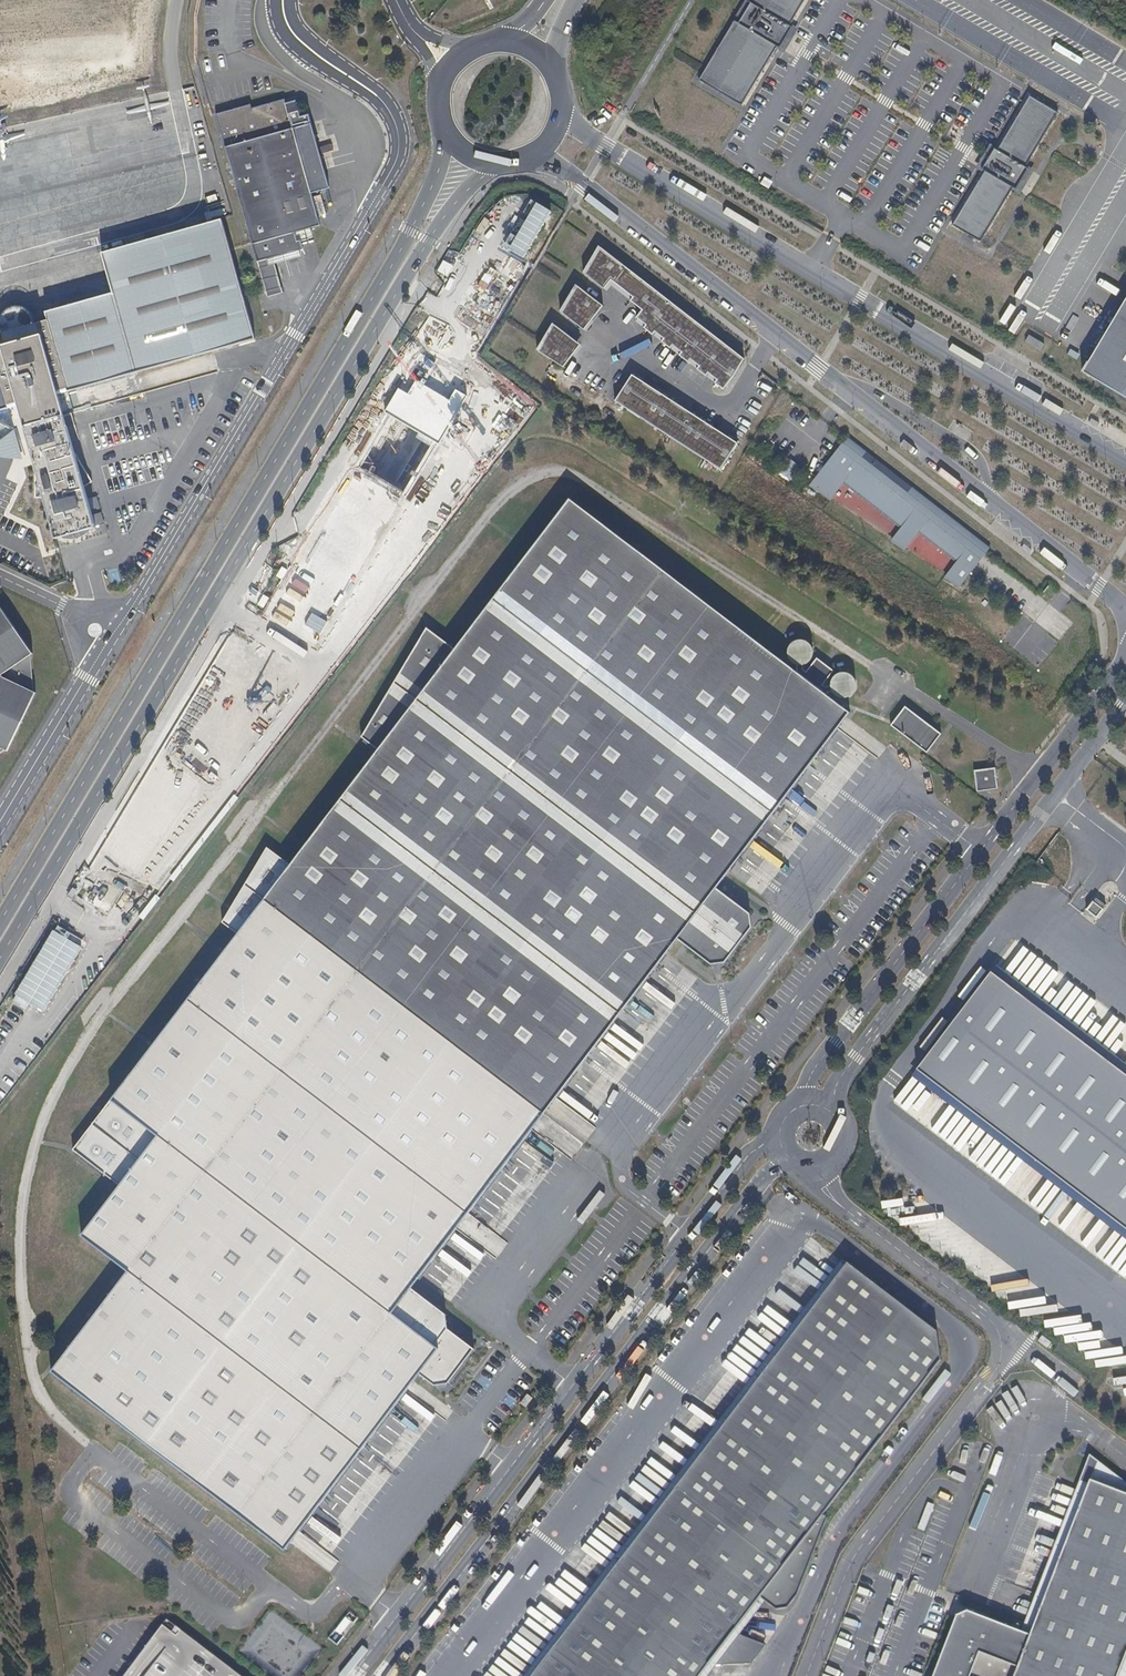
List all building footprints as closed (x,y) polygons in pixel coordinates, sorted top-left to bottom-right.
[(699,78),(747,107),(808,0),(744,0),(699,78)] [(1062,118),(1027,95),(949,228),(978,244),(1062,118)] [(329,188),(311,123),(309,114),(300,117),(299,111),(296,100),(285,103),(284,99),(251,108),(250,104),(216,114),(225,147),(257,262),(258,262),(267,297),(283,293),(275,264),(268,266),(267,259),(299,250),(303,249),(301,241),(309,239),(313,238),(310,228),(320,225),(311,193),(329,188)] [(18,406),(59,394),(254,339),(221,219),(101,253),(113,293),(45,312),(47,316),(35,319),(33,315),(31,312),(28,310),(25,308),(22,307),(20,306),(17,306),(13,306),(10,308),(6,310),(4,312),(2,315),(0,318),(0,319),(0,329),(0,411),(18,406)] [(734,376),(744,359),(601,247),(585,274),(605,290),(611,281),(633,298),(631,301),(643,310),(637,318),(646,325),(644,328),(653,335),(655,332),(664,339),(662,342),(671,349),(673,346),(682,352),(679,355),(689,363),(691,360),(699,366),(697,369),(706,376),(708,373),(717,380),(715,383),(724,390),(734,376)] [(275,264),(301,256),(299,250),(267,259),(268,266),(275,264)] [(520,264),(504,265),(505,282),(521,281),(520,264)] [(603,306),(578,286),(562,312),(582,328),(589,318),(592,321),(603,306)] [(1081,365),(1125,391),(1125,297),(1081,365)] [(539,351),(564,368),(574,355),(571,352),(578,343),(554,324),(539,351)] [(615,401),(721,470),(738,443),(632,375),(615,401)] [(59,394),(18,406),(21,416),(27,438),(67,426),(61,405),(59,394)] [(67,426),(27,438),(35,463),(35,498),(44,498),(56,539),(96,528),(84,487),(92,482),(74,452),(67,426)] [(976,560),(987,546),(912,488),(907,494),(861,458),(866,452),(847,438),(834,455),(838,459),(830,469),(826,465),(812,483),(832,497),(846,479),(904,525),(894,538),(907,547),(921,529),(960,559),(948,575),(961,583),(978,562),(976,560)] [(912,488),(866,452),(861,458),(907,494),(912,488)] [(834,455),(826,465),(830,469),(838,459),(834,455)] [(790,460),(781,472),(791,479),(800,467),(790,460)] [(568,499),(452,649),(422,628),(358,737),(376,750),(260,901),(540,1115),(848,713),(568,499)] [(5,750),(8,751),(36,693),(33,691),(30,655),(33,654),(23,611),(20,612),(0,603),(0,754),(5,750)] [(905,706),(891,725),(926,752),(941,734),(905,706)] [(975,770),(977,792),(998,789),(995,768),(975,770)] [(773,827),(782,834),(794,817),(779,806),(772,816),(778,820),(773,827)] [(1094,898),(1084,910),(1095,919),(1105,906),(1094,898)] [(540,1115),(260,901),(252,912),(70,1151),(114,1183),(77,1237),(127,1273),(52,1373),(284,1554),(418,1372),(434,1386),(449,1383),(476,1353),(446,1331),(444,1314),(409,1288),(535,1120),(540,1115)] [(106,954),(111,958),(120,945),(115,941),(106,954)] [(912,1073),(1125,1236),(1125,1079),(988,974),(912,1073)] [(938,1363),(936,1332),(847,1265),(535,1675),(699,1675),(938,1363)] [(1125,1659),(1125,1482),(1089,1456),(1021,1635),(960,1611),(935,1675),(1119,1675),(1125,1659)] [(337,1645),(353,1623),(345,1617),(328,1639),(337,1645)] [(125,1675),(231,1675),(164,1625),(125,1675)]
